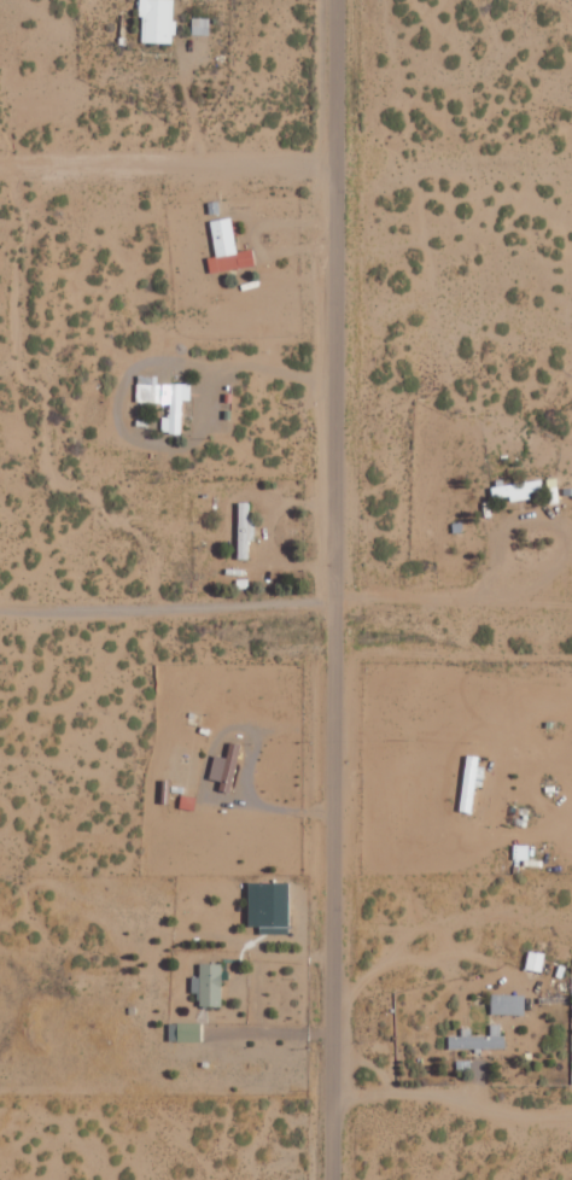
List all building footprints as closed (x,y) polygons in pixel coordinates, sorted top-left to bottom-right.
[(174,43),(175,0),(142,0),(141,42),(174,43)] [(237,252),(232,218),(211,220),(216,257),(209,258),(210,272),(255,266),(253,250),(237,252)] [(182,432),(182,400),(191,400),(191,383),(158,383),(158,375),(137,375),(137,402),(170,402),(170,416),(162,416),(162,432),(182,432)] [(221,781),(220,789),(231,791),(242,744),(231,741),(227,758),(215,755),(210,778),(221,781)] [(249,882),(250,926),(290,925),(289,881),(249,882)] [(222,963),(200,963),(200,977),(192,977),(192,993),(200,993),(200,1006),(222,1006),(222,963)] [(492,1014),(525,1014),(526,994),(492,994),(492,1014)] [(491,1035),(449,1036),(449,1049),(506,1048),(506,1034),(502,1034),(501,1024),(491,1024),(491,1035)]
